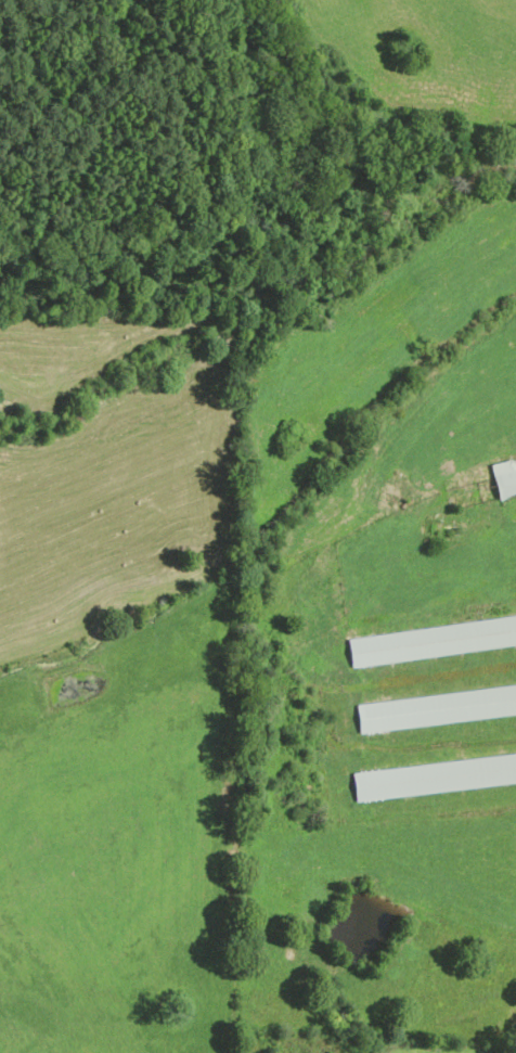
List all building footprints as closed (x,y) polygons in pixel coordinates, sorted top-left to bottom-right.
[(514,463),(487,468),(494,504),(513,500),(511,487),(515,486),(515,472),(514,463)] [(344,640),(347,668),(515,649),(515,620),(344,640)] [(515,718),(515,689),(352,707),(355,736),(515,718)] [(349,774),(352,803),(515,787),(515,758),(349,774)]
